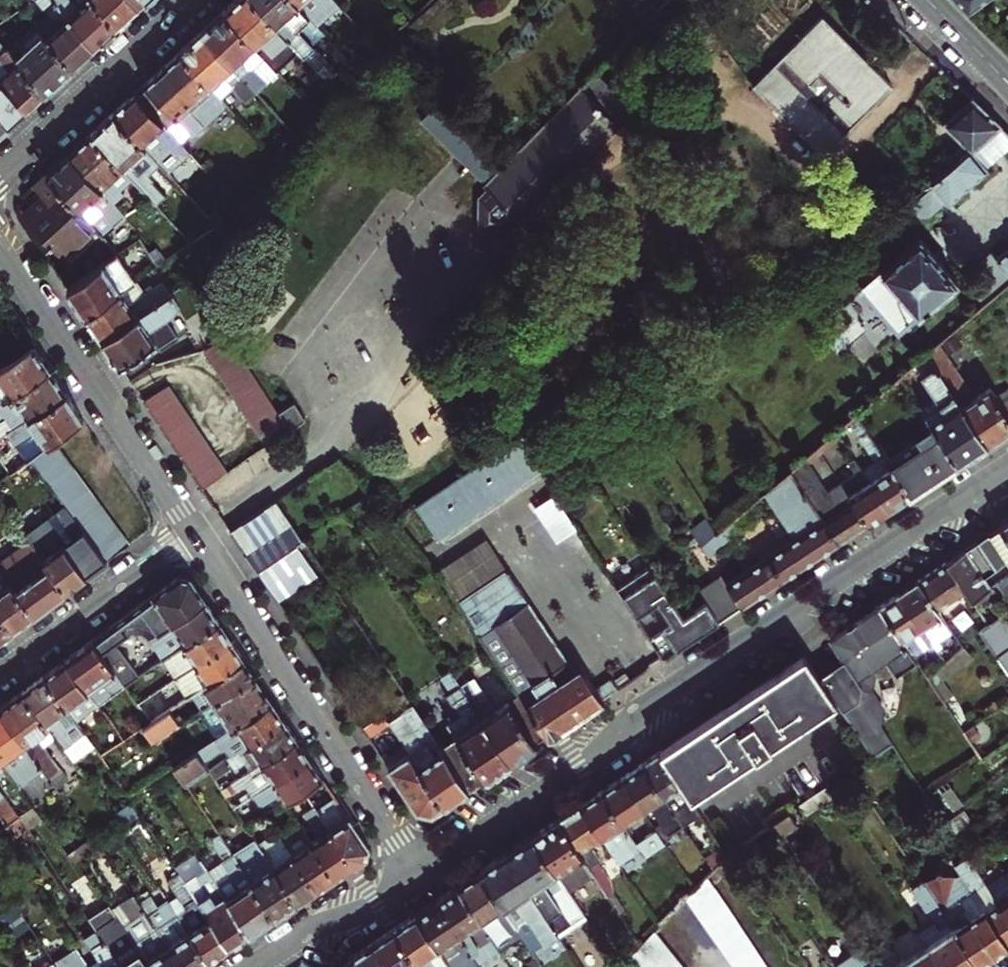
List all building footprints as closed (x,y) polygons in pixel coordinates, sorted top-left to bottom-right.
[(59,0),(41,0),(40,1),(54,16),(41,27),(48,34),(78,68),(91,56),(100,47),(59,0)] [(100,47),(113,35),(122,26),(99,0),(59,0),(100,47)] [(122,26),(133,16),(144,5),(139,0),(99,0),(122,26)] [(225,11),(276,66),(299,45),(258,0),(237,0),(236,1),(225,11)] [(299,45),(318,67),(328,57),(313,41),(299,26),(311,15),(297,0),(258,0),(299,45)] [(311,15),(320,26),(343,5),(339,0),(297,0),(311,15)] [(970,12),(986,0),(960,0),(970,12)] [(276,66),(225,11),(215,20),(204,30),(258,91),(280,70),(276,66)] [(320,26),(311,15),(299,26),(313,41),(324,30),(320,26)] [(858,54),(822,20),(754,91),(826,159),(895,87),(858,54)] [(258,91),(204,30),(193,40),(182,50),(223,96),(228,101),(237,111),(258,91)] [(48,34),(19,60),(50,93),(64,81),(78,68),(48,34)] [(0,66),(0,77),(32,111),(42,101),(45,98),(50,93),(19,60),(0,39),(0,40),(0,58),(4,62),(0,66)] [(223,96),(182,50),(158,71),(137,91),(158,113),(169,104),(194,132),(196,134),(207,123),(206,121),(201,116),(223,96)] [(611,87),(596,72),(502,163),(442,106),(434,98),(416,117),(483,181),(482,184),(485,186),(477,195),(472,228),(505,226),(514,216),(518,219),(632,109),(628,104),(633,99),(616,81),(611,87)] [(13,129),(32,111),(0,77),(0,115),(13,129)] [(184,142),(158,113),(137,91),(124,102),(114,111),(165,167),(169,173),(193,152),(184,142)] [(228,101),(223,96),(201,116),(206,121),(228,101)] [(944,122),(969,150),(1000,124),(973,97),(944,122)] [(169,104),(158,113),(184,142),(194,132),(169,104)] [(91,132),(131,176),(147,194),(152,199),(164,189),(153,177),(165,167),(114,111),(103,121),(91,132)] [(13,129),(0,115),(0,140),(13,129)] [(926,187),(943,207),(992,166),(989,163),(1007,147),(1007,131),(1000,124),(969,150),(926,187)] [(79,143),(70,151),(116,201),(125,192),(119,186),(131,176),(91,132),(79,143)] [(116,201),(70,151),(58,162),(46,173),(96,228),(102,234),(126,213),(116,201)] [(86,237),(96,228),(46,173),(33,185),(41,195),(31,205),(23,213),(62,254),(84,236),(86,237)] [(180,230),(148,251),(156,264),(191,242),(180,230)] [(960,282),(964,277),(941,252),(923,231),(865,284),(906,329),(939,299),(944,305),(964,287),(960,282)] [(77,297),(85,310),(136,278),(132,273),(117,251),(68,284),(77,297)] [(995,262),(1007,277),(1007,251),(995,262)] [(1007,286),(1007,277),(995,262),(990,257),(975,270),(997,296),(1007,286)] [(102,335),(171,291),(163,280),(145,291),(136,278),(85,310),(94,323),(102,335)] [(110,347),(120,361),(156,337),(148,327),(172,311),(178,300),(171,291),(102,335),(110,347)] [(204,347),(213,361),(236,346),(228,334),(204,347)] [(49,365),(40,352),(32,340),(0,360),(0,397),(49,365)] [(992,445),(1007,434),(1007,390),(998,397),(993,388),(975,401),(972,401),(973,391),(941,343),(929,353),(992,445)] [(213,361),(221,372),(244,357),(236,346),(213,361)] [(941,432),(945,438),(963,464),(978,454),(992,445),(929,353),(917,364),(941,396),(924,407),(936,425),(941,432)] [(244,357),(221,372),(228,384),(251,369),(244,357)] [(0,397),(0,432),(1,433),(8,428),(66,390),(58,379),(49,365),(0,397)] [(147,395),(171,380),(163,369),(140,384),(147,395)] [(251,369),(228,384),(236,395),(259,380),(251,369)] [(147,395),(155,407),(179,392),(171,380),(147,395)] [(259,380),(236,395),(244,407),(267,393),(259,380)] [(66,390),(8,428),(28,458),(32,456),(53,439),(83,417),(76,405),(66,390)] [(179,392),(155,407),(162,418),(186,403),(179,392)] [(267,393),(244,407),(251,418),(274,403),(267,393)] [(295,403),(292,398),(277,408),(280,413),(295,403)] [(162,418),(169,429),(193,414),(186,403),(162,418)] [(274,403),(251,418),(258,429),(281,415),(280,413),(277,408),(274,403)] [(306,415),(295,403),(280,413),(281,415),(289,427),(306,415)] [(193,414),(169,429),(176,439),(199,424),(193,414)] [(289,427),(281,415),(258,429),(266,442),(289,427)] [(838,431),(843,439),(863,422),(858,415),(838,431)] [(176,439),(184,451),(207,435),(199,424),(176,439)] [(418,503),(442,536),(548,463),(525,429),(418,503)] [(848,445),(843,439),(838,431),(826,441),(836,455),(848,445)] [(941,432),(892,465),(896,471),(945,438),(941,432)] [(207,435),(184,451),(191,462),(214,446),(207,435)] [(937,480),(963,464),(945,438),(896,471),(913,496),(937,480)] [(54,484),(77,516),(95,540),(108,558),(128,543),(53,439),(32,456),(54,484)] [(191,462),(198,474),(222,458),(214,446),(191,462)] [(878,461),(864,470),(892,510),(902,503),(913,496),(896,471),(892,465),(887,457),(879,446),(874,454),(878,461)] [(28,458),(11,471),(33,500),(54,484),(32,456),(28,458)] [(892,510),(864,470),(833,491),(809,456),(792,471),(841,543),(856,534),(877,520),(892,510)] [(206,486),(230,469),(222,458),(198,474),(206,486)] [(327,463),(310,475),(316,484),(334,473),(327,463)] [(792,471),(765,494),(795,540),(727,583),(743,608),(810,564),(841,543),(792,471)] [(54,484),(33,500),(49,521),(58,531),(77,516),(54,484)] [(559,538),(577,527),(557,498),(553,491),(535,503),(559,538)] [(305,537),(278,497),(231,527),(245,547),(259,569),(305,537)] [(740,515),(703,547),(710,556),(748,524),(740,515)] [(88,572),(58,531),(49,521),(38,529),(42,533),(32,541),(40,551),(67,588),(76,581),(88,572)] [(1007,559),(1007,521),(992,532),(1007,559)] [(1007,578),(1007,559),(992,532),(970,547),(949,561),(969,591),(971,593),(972,596),(975,600),(989,590),(1007,578)] [(511,571),(486,537),(439,570),(461,604),(511,571)] [(99,564),(108,558),(95,540),(86,547),(99,564)] [(0,557),(0,565),(35,611),(51,599),(67,588),(40,551),(14,572),(2,556),(0,557)] [(920,579),(940,610),(969,591),(949,561),(934,570),(920,579)] [(0,565),(0,607),(15,626),(25,618),(35,611),(0,565)] [(511,571),(461,604),(522,696),(549,736),(578,716),(606,698),(599,688),(580,660),(574,665),(511,571)] [(143,602),(163,628),(172,622),(206,600),(198,589),(190,577),(180,575),(143,602)] [(698,592),(702,599),(719,624),(743,608),(727,583),(722,576),(698,592)] [(702,599),(678,615),(653,578),(624,598),(636,616),(657,602),(669,622),(648,634),(665,659),(692,642),(719,624),(702,599)] [(989,590),(994,598),(1007,590),(1007,578),(989,590)] [(901,593),(934,641),(940,637),(936,631),(949,623),(940,610),(920,579),(912,585),(901,593)] [(928,646),(934,641),(901,593),(892,599),(881,606),(904,640),(910,648),(924,639),(928,646)] [(147,652),(154,663),(186,642),(219,620),(213,612),(206,600),(172,622),(179,631),(180,634),(174,639),(171,637),(147,652)] [(866,666),(883,654),(904,640),(881,606),(843,631),(831,639),(839,652),(815,669),(838,704),(840,707),(868,690),(871,674),(866,666)] [(0,607),(0,637),(4,633),(15,626),(0,607)] [(991,623),(982,629),(1007,669),(1007,617),(1006,613),(991,623)] [(219,620),(186,642),(191,651),(170,666),(175,673),(230,637),(226,631),(219,620)] [(124,653),(106,629),(95,637),(113,661),(124,653)] [(79,649),(67,658),(89,688),(104,677),(114,691),(122,686),(124,690),(131,685),(127,681),(113,661),(95,637),(79,649)] [(230,637),(175,673),(184,686),(205,671),(212,680),(244,658),(236,646),(230,637)] [(662,751),(694,798),(838,704),(815,669),(806,655),(740,699),(662,751)] [(89,688),(67,658),(56,666),(44,675),(77,720),(100,702),(89,688)] [(204,708),(214,701),(255,674),(250,667),(244,658),(212,680),(194,692),(204,708)] [(606,698),(631,681),(625,670),(599,688),(606,698)] [(510,761),(462,688),(451,673),(443,678),(453,693),(449,695),(463,716),(451,723),(459,735),(442,745),(470,787),(490,775),(510,761)] [(214,701),(232,727),(272,700),(263,687),(255,674),(214,701)] [(76,740),(85,732),(80,724),(77,720),(44,675),(35,682),(24,690),(50,726),(72,758),(82,750),(76,740)] [(104,677),(89,688),(100,702),(114,691),(104,677)] [(476,678),(470,682),(480,698),(487,694),(476,678)] [(470,682),(462,688),(510,761),(530,748),(549,736),(522,696),(511,703),(498,712),(487,694),(480,698),(470,682)] [(499,686),(487,694),(498,712),(511,703),(499,686)] [(50,726),(24,690),(11,699),(1,707),(43,766),(48,773),(60,766),(39,734),(50,726)] [(470,787),(442,745),(407,692),(398,698),(406,711),(389,723),(389,724),(410,756),(444,805),(458,795),(470,787)] [(242,735),(248,744),(285,720),(279,711),(272,700),(232,727),(223,732),(214,739),(222,749),(242,735)] [(223,732),(232,727),(214,701),(204,708),(191,717),(182,723),(185,728),(209,712),(223,732)] [(77,720),(80,724),(104,706),(100,702),(77,720)] [(179,702),(171,708),(182,723),(191,717),(179,702)] [(1,707),(0,707),(0,757),(2,760),(19,783),(43,766),(1,707)] [(153,741),(182,723),(171,708),(155,719),(143,727),(153,741)] [(389,724),(389,723),(381,713),(364,725),(371,736),(389,724)] [(227,758),(240,778),(298,739),(293,731),(285,720),(248,744),(227,758)] [(298,739),(240,778),(245,786),(266,773),(274,782),(311,757),(304,748),(298,739)] [(101,755),(106,751),(103,745),(97,749),(101,755)] [(181,781),(204,767),(192,749),(170,763),(181,781)] [(702,811),(694,798),(662,751),(654,757),(645,762),(679,812),(686,809),(693,817),(702,811)] [(444,805),(410,756),(393,768),(419,808),(425,809),(434,811),(444,805)] [(311,757),(274,782),(251,797),(259,807),(278,792),(285,802),(305,790),(323,777),(317,768),(311,757)] [(685,822),(679,812),(645,762),(635,769),(624,776),(646,810),(659,802),(671,821),(669,823),(674,830),(685,822)] [(665,839),(646,810),(624,776),(614,783),(603,790),(641,845),(646,853),(665,839)] [(305,790),(316,807),(353,864),(362,859),(367,855),(369,846),(343,807),(323,777),(305,790)] [(11,823),(23,815),(0,784),(0,808),(11,823)] [(619,859),(641,845),(603,790),(593,797),(582,805),(605,838),(619,859)] [(592,846),(605,838),(582,805),(570,812),(560,819),(607,889),(613,884),(600,865),(604,863),(592,846)] [(320,836),(313,842),(335,876),(345,870),(353,864),(316,807),(305,815),(320,836)] [(774,822),(782,834),(798,824),(796,820),(802,817),(795,808),(774,822)] [(335,876),(313,842),(297,819),(288,826),(303,848),(295,854),(317,888),(326,883),(335,876)] [(534,836),(567,885),(587,873),(595,888),(596,893),(605,905),(613,899),(607,889),(560,819),(548,827),(534,836)] [(317,888),(295,854),(279,831),(267,839),(283,862),(275,868),(297,902),(306,896),(317,888)] [(226,859),(210,870),(252,932),(264,923),(276,916),(234,854),(220,832),(214,835),(214,841),(226,859)] [(570,890),(567,885),(534,836),(519,846),(508,854),(561,934),(576,924),(558,896),(570,890)] [(99,845),(93,837),(69,853),(75,862),(81,858),(99,845)] [(256,839),(234,854),(276,916),(288,908),(297,902),(275,868),(256,839)] [(987,889),(971,864),(963,851),(950,860),(960,875),(957,877),(938,875),(923,885),(977,966),(997,952),(1007,945),(1007,921),(987,889)] [(548,942),(561,934),(508,854),(494,863),(482,870),(513,918),(517,925),(530,917),(548,942)] [(190,885),(195,893),(231,946),(242,939),(252,932),(210,870),(205,862),(197,868),(203,875),(190,885)] [(184,877),(190,885),(203,875),(197,868),(184,877)] [(513,918),(482,870),(471,878),(460,886),(491,934),(500,948),(510,942),(500,926),(513,918)] [(684,898),(731,966),(767,966),(707,875),(696,886),(684,898)] [(987,889),(1007,921),(1007,880),(1006,876),(987,889)] [(923,885),(922,883),(912,890),(932,922),(918,932),(928,947),(942,966),(975,966),(977,966),(923,885)] [(480,964),(482,966),(511,966),(512,966),(500,948),(491,934),(460,886),(449,893),(438,900),(473,953),(480,964)] [(588,917),(570,890),(558,896),(576,924),(588,917)] [(142,904),(183,966),(199,966),(210,960),(178,913),(175,908),(169,899),(160,905),(150,892),(139,900),(142,904)] [(188,906),(178,913),(210,960),(221,952),(231,946),(195,893),(184,900),(188,906)] [(175,908),(178,913),(188,906),(184,900),(175,908)] [(480,964),(473,953),(438,900),(426,908),(417,914),(438,946),(446,957),(452,966),(482,966),(480,964)] [(768,909),(762,900),(752,906),(758,916),(768,909)] [(121,918),(154,966),(183,966),(142,904),(121,918)] [(104,938),(124,966),(154,966),(121,918),(118,914),(98,928),(104,938)] [(446,957),(438,946),(417,914),(405,922),(395,928),(421,966),(452,966),(446,957)] [(523,934),(517,925),(513,918),(500,926),(510,942),(523,934)] [(373,944),(389,966),(421,966),(395,928),(383,937),(373,944)] [(653,931),(642,942),(631,953),(642,966),(681,966),(653,931)] [(85,959),(90,966),(124,966),(104,938),(95,945),(99,949),(85,959)] [(56,960),(60,966),(90,966),(85,959),(81,953),(74,959),(61,941),(48,950),(56,960)] [(373,944),(360,952),(351,957),(357,966),(389,966),(373,944)] [(99,949),(95,945),(81,953),(85,959),(99,949)] [(928,947),(904,964),(906,966),(942,966),(928,947)] [(859,949),(834,965),(835,966),(871,966),(859,949)] [(351,957),(340,965),(337,966),(357,966),(351,957)]
